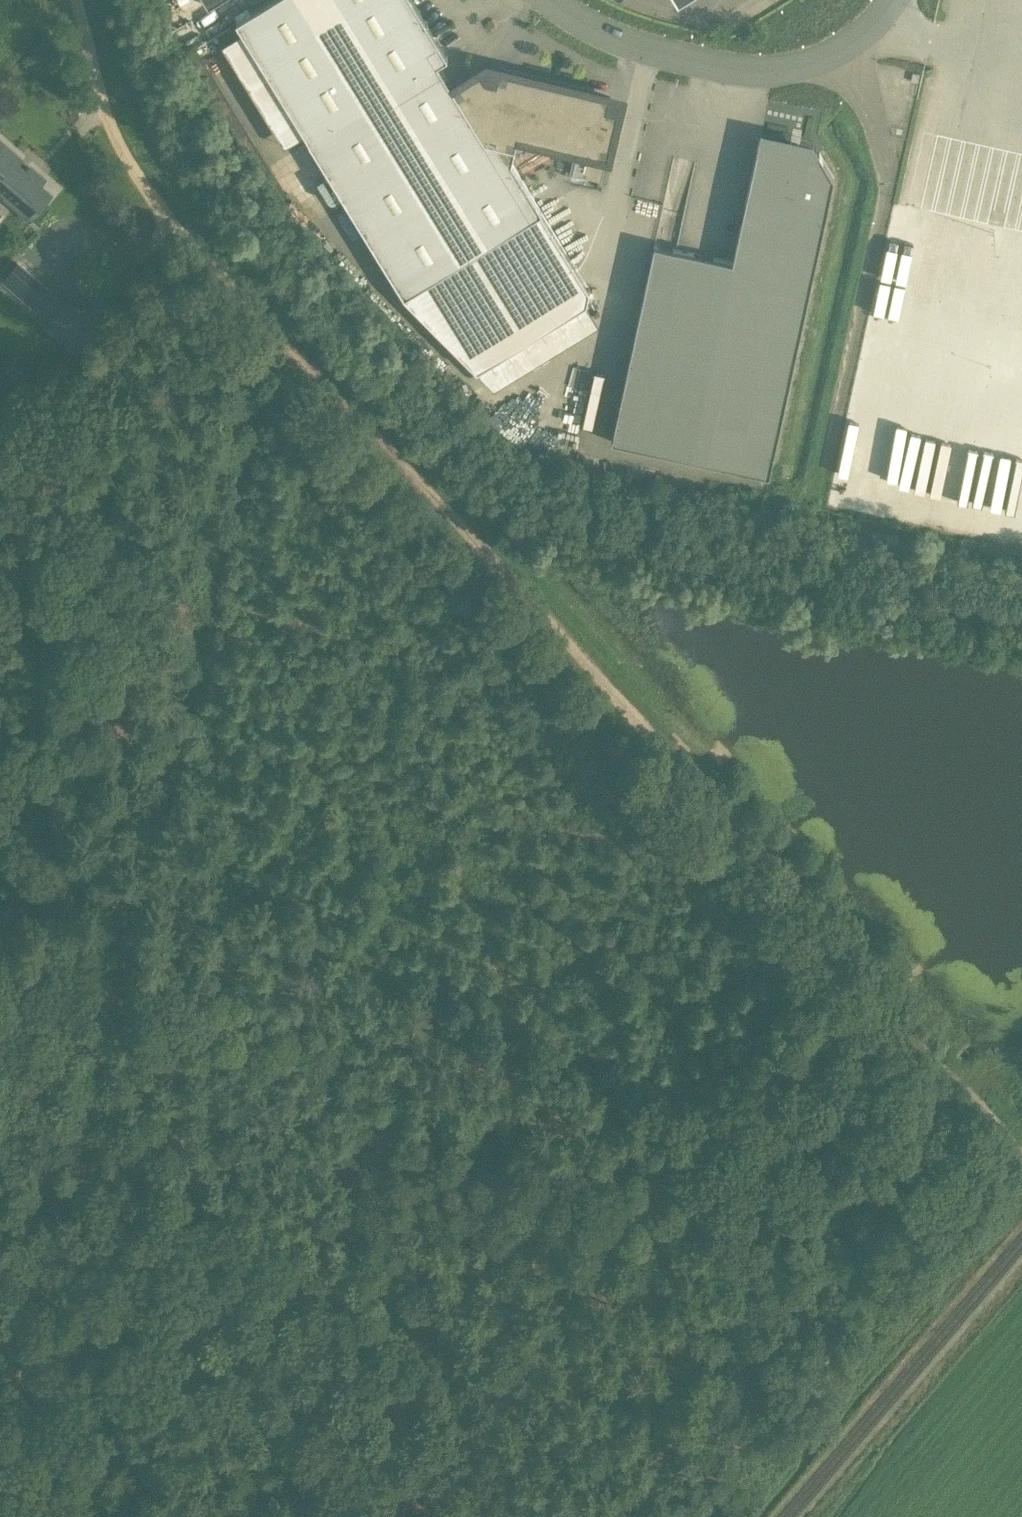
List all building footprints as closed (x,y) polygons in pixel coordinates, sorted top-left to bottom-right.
[(449,83),(437,64),(448,57),(412,0),(270,0),(236,21),(242,31),(305,133),(310,141),(309,141),(404,296),(477,369),(586,302),(590,289),(519,174),(483,165),(485,155),(443,87),(449,83)] [(452,88),(449,83),(443,87),(485,155),(483,165),(519,174),(511,161),(518,134),(575,148),(589,91),(498,69),(495,82),(486,79),(481,71),(452,88)] [(589,91),(575,148),(569,171),(602,179),(619,108),(617,108),(616,110),(607,108),(610,96),(589,91)] [(654,243),(614,429),(612,439),(769,474),(770,463),(772,463),(834,177),(813,141),(761,130),(759,138),(733,260),(654,243)] [(31,216),(49,195),(39,186),(45,180),(2,143),(0,145),(0,189),(31,216)]
